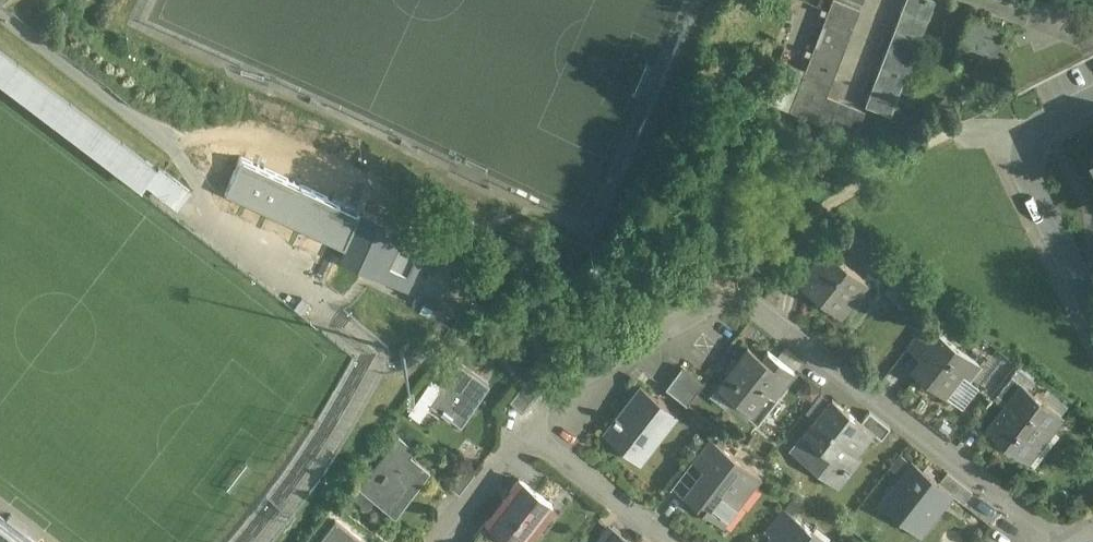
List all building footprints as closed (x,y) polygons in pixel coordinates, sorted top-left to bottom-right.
[(865,106),(890,116),(935,0),(906,0),(865,106)] [(833,1),(790,113),(854,138),(864,111),(826,97),(860,11),(833,1)] [(1001,26),(969,14),(969,13),(968,12),(957,39),(959,40),(959,39),(992,51),(991,52),(993,53),(999,38),(1001,39),(1003,32),(1001,31),(1003,25),(1002,25),(1001,26)] [(139,186),(140,185),(174,208),(190,186),(0,53),(0,88),(139,186)] [(441,248),(192,135),(185,150),(196,167),(213,174),(213,175),(223,179),(218,191),(336,244),(335,247),(344,251),(340,260),(406,290),(418,264),(431,270),(441,248)] [(839,225),(812,243),(798,261),(799,262),(804,256),(818,267),(829,253),(830,254),(848,232),(839,225)] [(830,254),(829,253),(818,267),(801,288),(838,315),(839,315),(834,311),(860,278),(865,282),(865,281),(830,254)] [(926,323),(906,348),(907,349),(910,345),(919,352),(936,331),(926,323)] [(979,364),(936,331),(919,352),(926,357),(913,374),(949,402),(951,401),(945,397),(972,361),(978,365),(979,364)] [(764,360),(747,347),(717,388),(753,414),(768,394),(773,398),(792,372),(768,354),(764,360)] [(489,382),(454,359),(439,382),(442,384),(430,403),(460,424),(489,382)] [(702,386),(682,370),(674,380),(694,396),(702,386)] [(1012,376),(997,395),(1008,403),(1023,384),(1012,376)] [(529,380),(510,404),(522,414),(539,392),(529,380)] [(694,396),(674,380),(666,391),(686,407),(694,396)] [(1064,417),(1023,384),(1008,403),(987,430),(1028,462),(1064,417)] [(676,415),(639,387),(616,418),(614,416),(612,419),(614,421),(603,435),(629,455),(639,462),(671,421),(676,415)] [(861,425),(832,403),(803,440),(839,467),(840,466),(867,431),(867,430),(861,425)] [(889,430),(869,414),(861,425),(867,430),(867,431),(881,441),(889,430)] [(398,432),(358,484),(394,512),(429,467),(410,452),(415,445),(398,432)] [(839,467),(803,440),(792,455),(837,490),(850,473),(850,472),(852,470),(847,466),(844,469),(840,466),(839,467)] [(710,441),(693,463),(703,470),(720,448),(710,441)] [(761,480),(720,448),(703,470),(684,496),(683,497),(725,529),(761,480)] [(939,484),(911,463),(910,464),(912,465),(881,505),(880,504),(879,504),(918,534),(919,534),(918,533),(935,510),(937,511),(949,495),(950,493),(939,484)] [(972,493),(947,474),(939,484),(950,493),(949,495),(963,505),(972,493)] [(519,481),(488,521),(514,541),(523,541),(551,506),(519,481)] [(0,505),(0,541),(48,541),(0,505)] [(783,510),(765,533),(775,540),(793,517),(783,510)] [(314,541),(357,541),(361,537),(334,516),(314,541)] [(793,517),(775,540),(774,541),(825,541),(793,517)] [(609,528),(599,541),(628,541),(609,528)]
